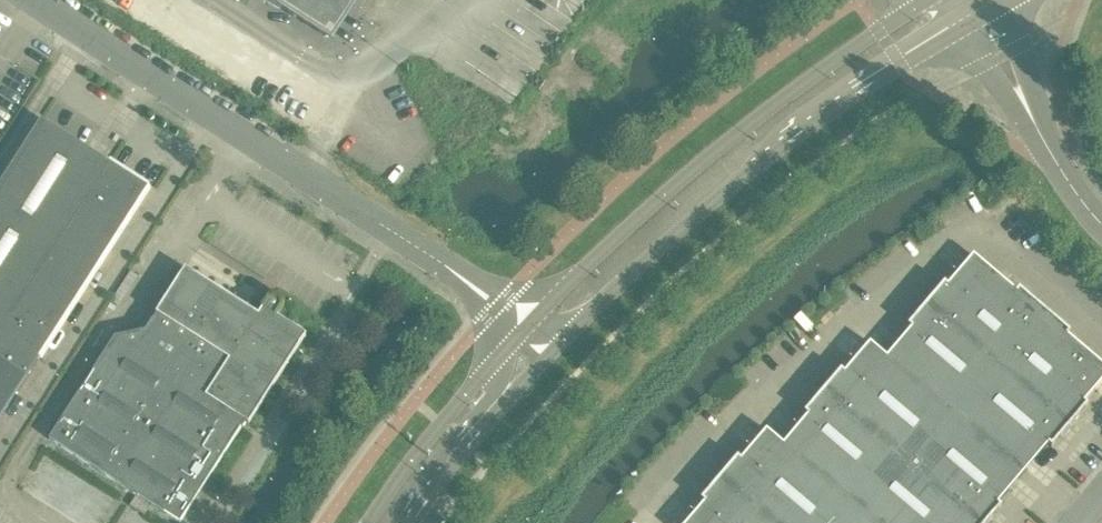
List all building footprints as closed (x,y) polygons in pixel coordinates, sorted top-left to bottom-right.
[(327,40),(353,0),(265,0),(327,40)] [(26,378),(148,189),(42,121),(0,185),(0,419),(26,378)] [(1019,289),(1016,292),(973,255),(947,285),(927,305),(997,365),(1044,310),(1019,289)] [(275,316),(279,311),(280,309),(281,307),(281,305),(280,304),(279,302),(278,300),(277,299),(275,299),(273,298),(271,298),(269,299),(268,300),(267,301),(266,303),(257,315),(185,269),(133,349),(115,338),(49,440),(179,522),(243,423),(247,425),(305,335),(275,316)] [(954,415),(997,365),(927,305),(907,325),(911,327),(886,356),(938,401),(954,415)] [(1067,335),(1069,332),(1044,310),(997,365),(1068,426),(1087,405),(1083,402),(1101,381),(1101,365),(1067,335)] [(938,401),(886,356),(869,341),(843,372),(840,369),(822,390),(894,452),(938,401)] [(1050,448),(1068,426),(997,365),(954,415),(1022,474),(1047,445),(1050,448)] [(850,502),(894,452),(822,390),(803,411),(807,414),(782,443),(781,443),(842,496),(850,502)] [(954,415),(938,401),(894,452),(976,522),(986,522),(1000,506),(997,504),(1022,474),(954,415)] [(782,443),(765,428),(739,458),(736,455),(718,477),(772,522),(819,522),(842,496),(781,443),(782,443)] [(894,452),(850,502),(874,522),(976,522),(894,452)] [(718,477),(700,498),(703,501),(684,522),(772,522),(718,477)] [(850,502),(842,496),(819,522),(874,522),(850,502)]
